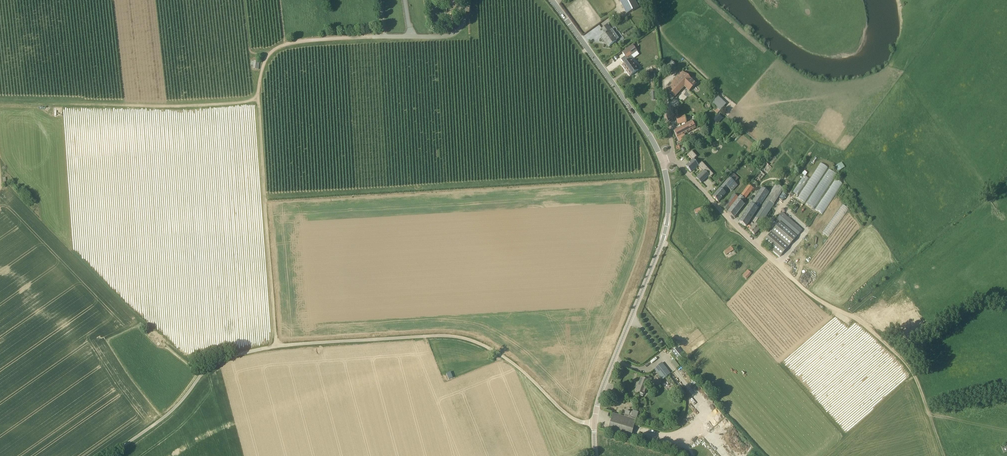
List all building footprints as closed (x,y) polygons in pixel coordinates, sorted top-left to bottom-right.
[(627,14),(639,8),(635,0),(619,0),(627,14)] [(616,40),(618,38),(611,28),(610,29),(607,24),(602,29),(606,34),(601,37),(604,41),(605,40),(610,46),(617,41),(616,40)] [(638,52),(633,46),(623,53),(626,58),(624,60),(626,63),(622,66),(627,72),(630,76),(639,70),(631,61),(633,59),(631,56),(638,52)] [(251,61),(251,65),(253,65),(252,69),(259,70),(260,62),(253,61),(251,61)] [(676,65),(671,61),(665,68),(670,72),(671,72),(673,69),(676,65)] [(653,72),(656,71),(656,69),(653,70),(653,69),(647,71),(649,80),(655,79),(653,72)] [(697,84),(688,77),(683,71),(667,88),(670,91),(669,91),(675,97),(685,87),(690,92),(697,84)] [(718,96),(711,103),(716,107),(720,111),(727,104),(718,96)] [(720,114),(715,120),(719,123),(724,117),(720,114)] [(685,116),(676,118),(678,124),(687,122),(685,116)] [(692,122),(674,132),(679,141),(686,138),(684,134),(696,129),(692,122)] [(693,160),(692,160),(686,166),(688,169),(691,172),(698,166),(699,167),(699,168),(702,171),(703,172),(697,178),(701,183),(708,177),(709,176),(707,173),(705,171),(707,169),(708,168),(702,162),(700,164),(697,161),(695,159),(697,157),(692,151),(688,155),(690,157),(693,160)] [(744,204),(742,203),(753,189),(754,189),(758,184),(759,185),(773,168),(771,166),(777,159),(777,158),(779,156),(776,154),(774,156),(773,155),(767,163),(749,185),(728,212),(734,218),(744,204)] [(820,162),(798,198),(806,203),(827,167),(820,162)] [(842,162),(836,166),(839,171),(845,167),(842,162)] [(807,203),(815,208),(836,174),(828,169),(807,203)] [(735,182),(739,178),(734,173),(730,178),(713,197),(718,202),(726,194),(725,193),(729,189),(731,191),(737,185),(735,182)] [(798,195),(809,178),(804,175),(793,191),(798,195)] [(816,210),(824,214),(842,183),(835,179),(816,210)] [(782,192),(784,193),(786,191),(776,184),(766,199),(754,216),(751,221),(752,221),(750,223),(750,224),(747,227),(750,230),(755,235),(761,229),(755,224),(759,219),(763,222),(782,192)] [(768,192),(761,188),(751,204),(739,223),(746,227),(768,192)] [(738,197),(734,194),(724,208),(727,211),(738,197)] [(783,213),(777,219),(780,222),(763,242),(780,257),(803,230),(783,213)] [(752,273),(748,270),(743,276),(747,279),(752,273)] [(671,362),(676,369),(680,366),(674,360),(671,362)] [(662,363),(654,369),(663,380),(671,374),(662,363)] [(649,382),(650,382),(652,379),(647,377),(646,380),(641,378),(638,386),(637,386),(635,392),(644,395),(649,382)] [(684,392),(678,385),(674,389),(679,396),(684,392)] [(639,412),(633,411),(632,413),(630,413),(630,412),(626,411),(624,417),(613,414),(607,433),(630,440),(639,412)]
